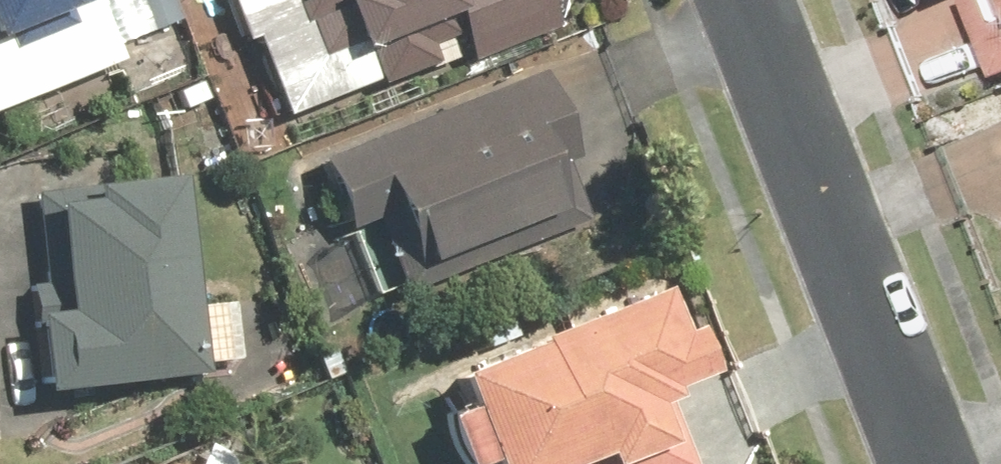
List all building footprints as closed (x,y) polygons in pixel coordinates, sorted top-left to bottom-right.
[(121,0),(0,0),(0,45),(121,0)] [(339,47),(436,6),(460,62),(549,24),(539,0),(319,0),(339,47)] [(993,77),(1000,74),(1000,0),(963,0),(993,77)] [(536,67),(304,154),(361,305),(593,218),(536,67)] [(25,391),(194,367),(166,170),(28,190),(45,310),(14,314),(25,391)] [(433,371),(467,463),(680,463),(652,388),(689,374),(657,288),(433,371)] [(169,463),(237,463),(229,442),(169,463)]
